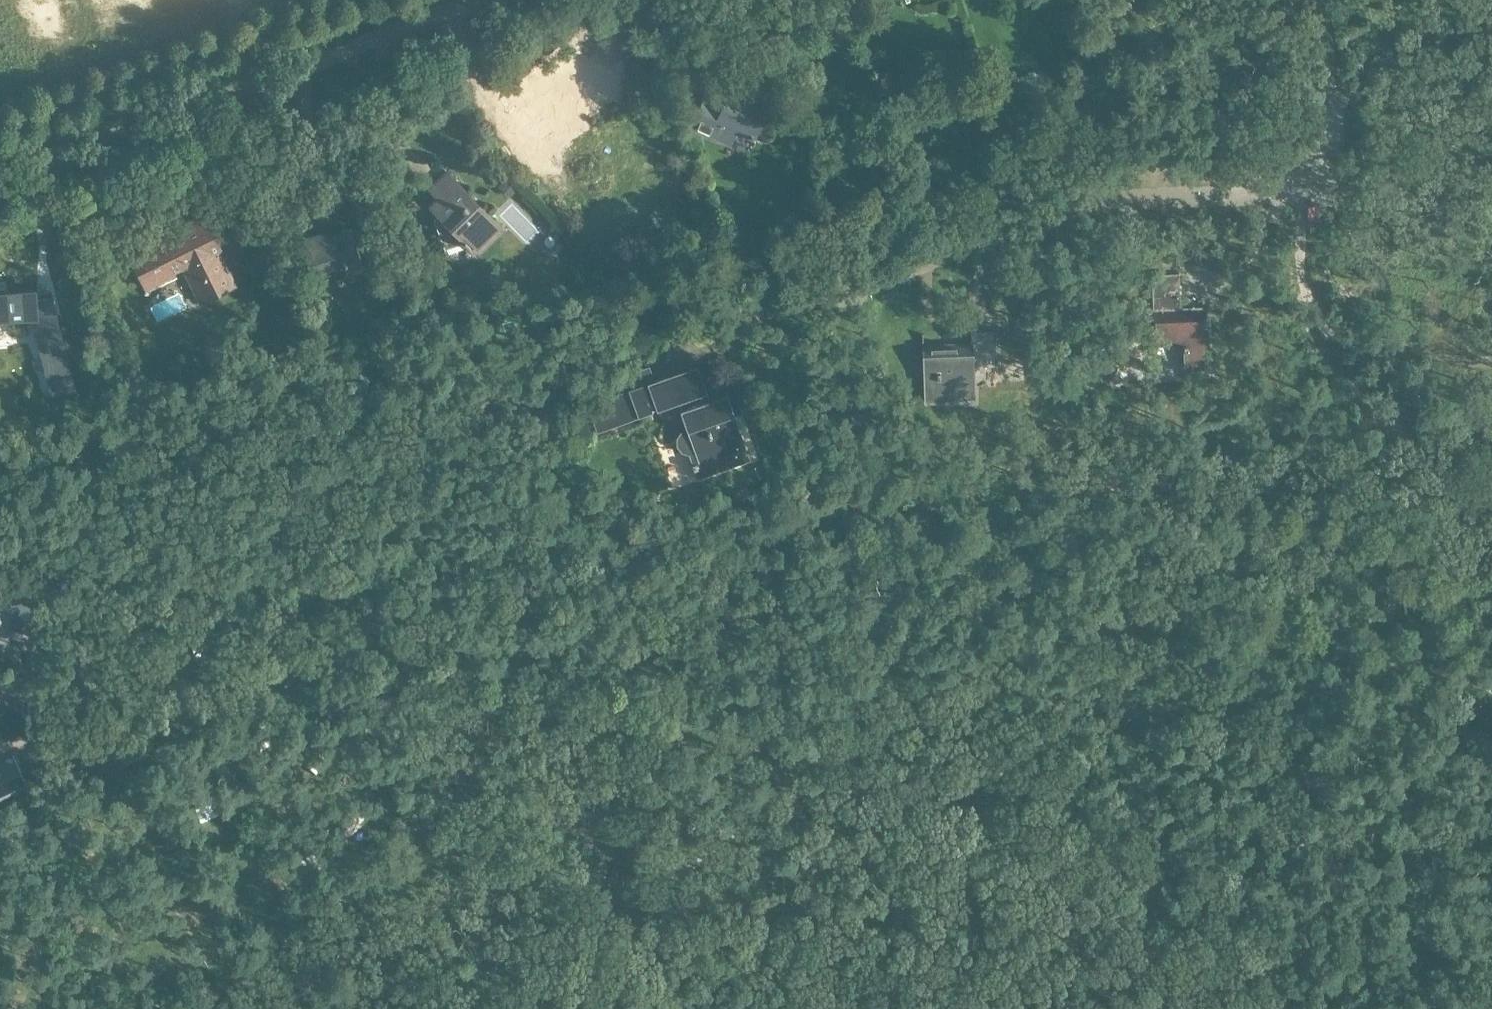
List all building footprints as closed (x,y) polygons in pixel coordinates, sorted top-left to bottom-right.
[(773,139),(776,131),(771,123),(760,118),(766,107),(752,100),(758,87),(735,76),(722,107),(704,99),(691,126),(723,141),(729,127),(764,143),(773,139)] [(437,197),(428,206),(437,215),(433,219),(444,249),(463,242),(477,257),(505,230),(447,171),(429,188),(437,197)] [(219,250),(220,250),(203,214),(159,237),(160,240),(129,255),(147,289),(175,274),(174,272),(181,269),(198,304),(236,285),(219,250)] [(302,238),(313,272),(343,263),(349,279),(365,273),(350,227),(327,234),(326,230),(302,238)] [(1180,273),(1151,274),(1153,321),(1154,321),(1155,345),(1184,344),(1184,366),(1205,365),(1203,308),(1181,309),(1180,273)] [(30,318),(50,395),(76,388),(51,291),(37,295),(36,286),(0,288),(0,320),(30,318)] [(930,374),(931,401),(974,399),(973,369),(994,368),(992,331),(970,332),(971,344),(922,346),(923,374),(930,374)] [(677,438),(677,447),(681,453),(689,456),(696,453),(704,474),(747,458),(732,415),(734,414),(726,393),(709,400),(703,384),(707,383),(702,369),(699,370),(697,365),(647,383),(657,410),(676,403),(685,430),(681,431),(677,438)] [(587,404),(596,431),(653,411),(643,384),(587,404)] [(29,599),(0,590),(0,609),(10,612),(4,629),(17,634),(29,599)] [(26,784),(13,756),(0,762),(0,796),(26,784)]
